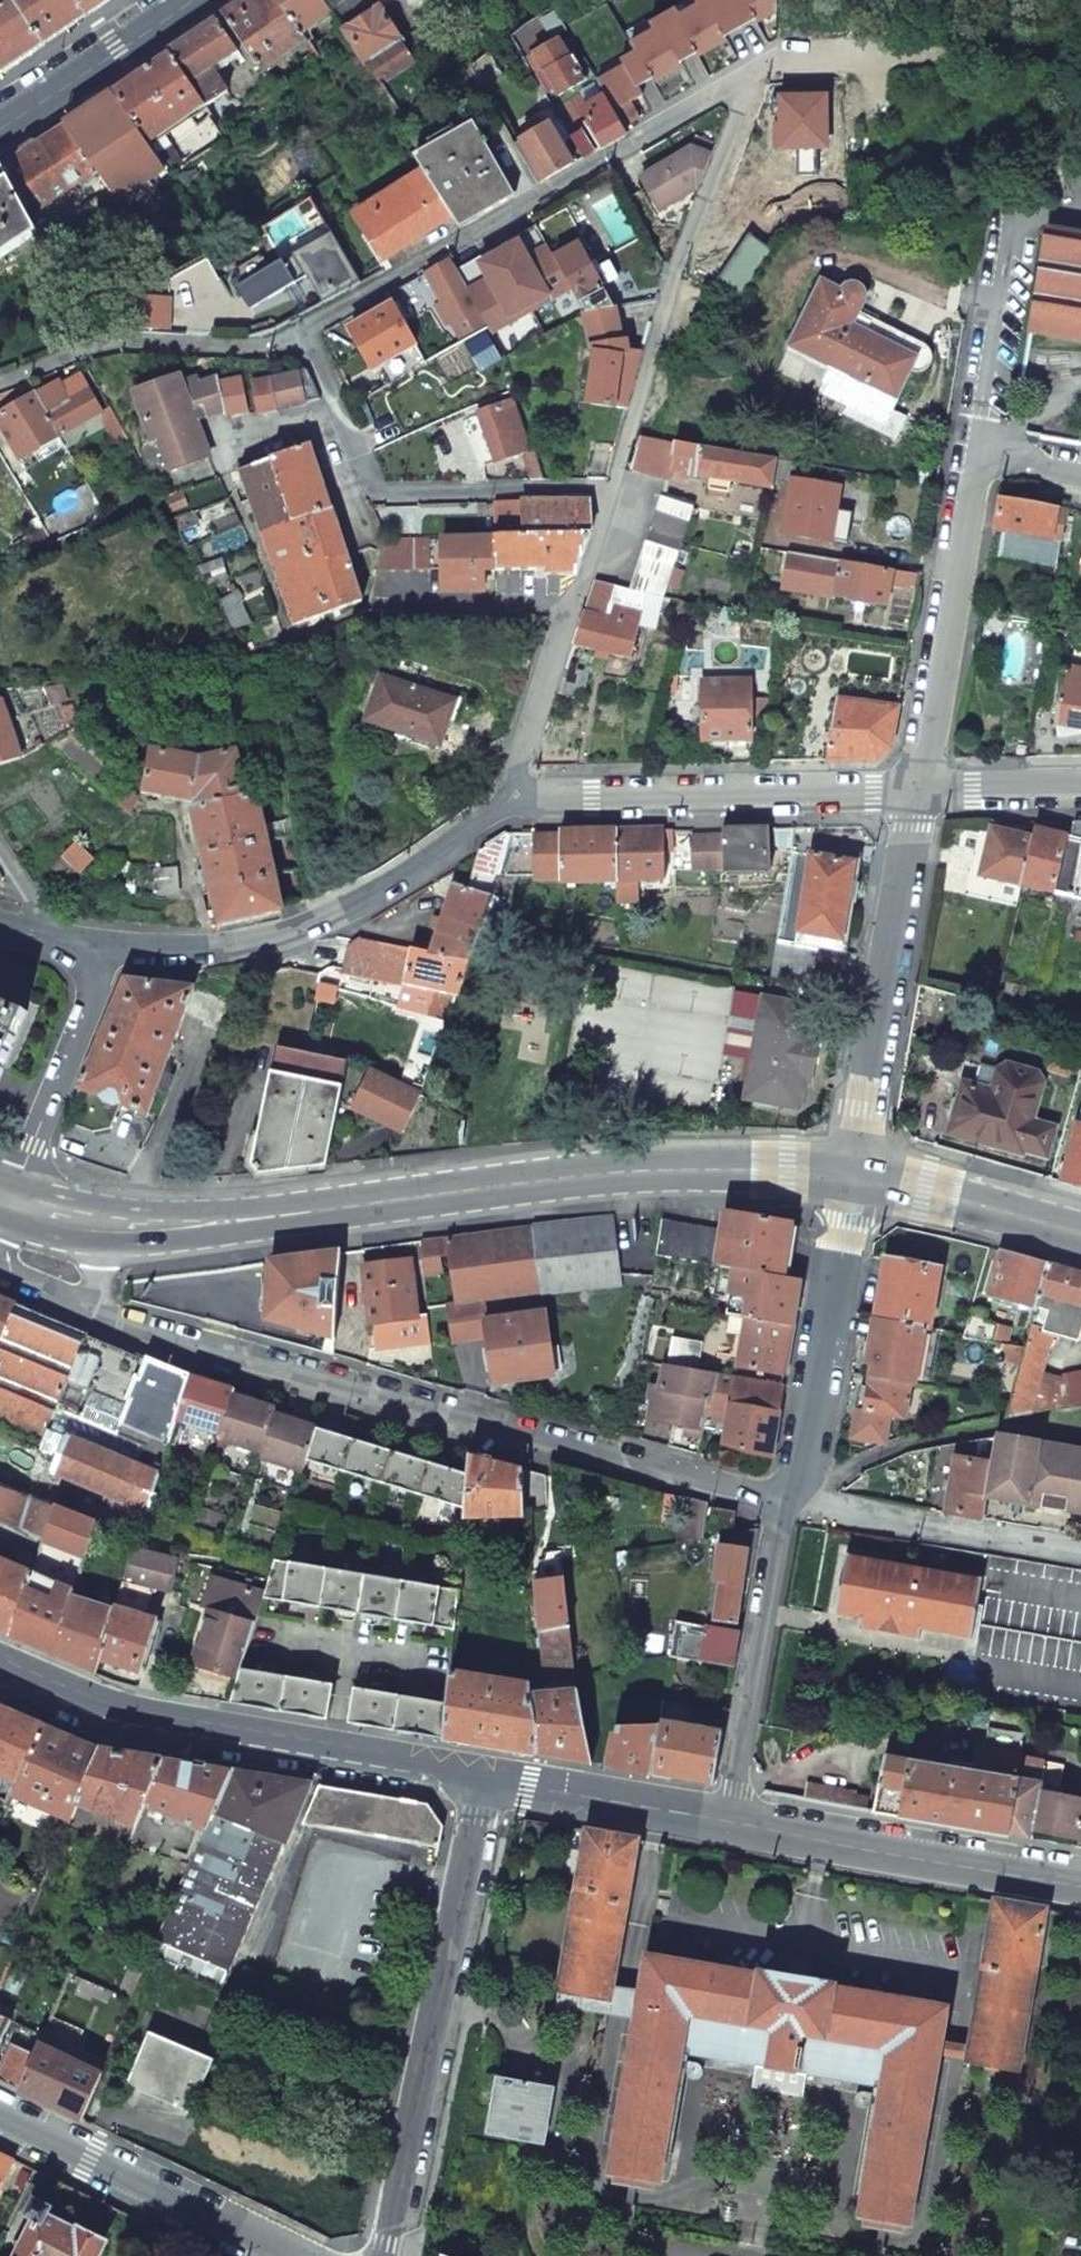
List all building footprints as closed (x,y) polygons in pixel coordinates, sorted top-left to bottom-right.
[(45,46),(16,0),(0,0),(0,76),(35,53),(45,46)] [(88,16),(78,0),(16,0),(45,46),(78,23),(88,16)] [(88,16),(112,0),(78,0),(88,16)] [(225,18),(260,73),(306,41),(302,34),(331,15),(320,0),(251,0),(225,18)] [(331,15),(331,14),(341,28),(382,0),(320,0),(331,15)] [(413,16),(438,0),(403,0),(413,16)] [(379,9),(344,33),(381,85),(413,63),(405,49),(425,36),(420,28),(401,41),(379,9)] [(208,29),(169,54),(170,56),(204,105),(206,107),(226,94),(210,70),(237,52),(218,23),(208,29)] [(487,38),(477,46),(485,59),(490,55),(496,51),(487,38)] [(556,40),(527,58),(537,76),(544,73),(558,97),(582,83),(569,62),(556,40)] [(471,70),(485,92),(505,79),(490,55),(485,59),(471,70)] [(160,63),(115,93),(148,143),(163,132),(204,105),(170,56),(160,63)] [(115,93),(2,169),(28,216),(30,215),(95,172),(115,200),(166,168),(148,143),(115,93)] [(410,98),(397,108),(406,121),(418,111),(410,98)] [(625,136),(604,99),(583,111),(591,125),(584,128),(599,151),(612,144),(625,136)] [(474,126),(416,160),(424,174),(453,218),(460,230),(485,215),(511,201),(481,150),(486,148),(474,126)] [(549,127),(515,146),(539,185),(556,176),(573,166),(549,127)] [(163,132),(148,143),(166,168),(170,174),(185,164),(163,132)] [(569,138),(582,161),(594,154),(581,132),(569,138)] [(666,168),(640,183),(659,215),(696,193),(698,194),(711,161),(692,153),(666,168)] [(37,233),(28,216),(2,169),(0,171),(0,257),(37,233)] [(424,174),(357,217),(384,262),(453,218),(424,174)] [(493,335),(572,290),(555,260),(537,227),(516,239),(519,245),(500,256),(481,267),(477,261),(457,272),(493,335)] [(1048,233),(1032,337),(1080,345),(1080,238),(1048,233)] [(252,310),(296,285),(319,273),(341,260),(346,258),(333,236),(294,257),(295,259),(289,262),(288,260),(239,287),(252,310)] [(615,311),(579,247),(555,260),(572,290),(586,316),(615,311)] [(340,270),(352,290),(361,285),(346,258),(341,260),(343,262),(344,265),(342,268),(340,270)] [(188,300),(236,279),(224,260),(187,283),(187,289),(188,300)] [(418,280),(387,298),(391,307),(403,326),(433,309),(443,328),(476,311),(449,263),(418,280)] [(915,360),(852,327),(862,306),(863,303),(864,299),(862,293),(859,289),(855,287),(849,287),(842,290),(841,293),(822,284),(794,341),(830,358),(827,366),(831,368),(820,389),(885,422),(915,360)] [(153,330),(187,332),(188,300),(154,299),(153,330)] [(391,307),(351,331),(373,370),(378,368),(382,374),(401,363),(397,357),(408,351),(412,359),(406,362),(412,373),(424,366),(403,326),(391,307)] [(589,406),(628,411),(632,396),(636,381),(643,353),(627,349),(629,341),(625,340),(615,311),(586,316),(593,356),(595,356),(589,406)] [(791,348),(827,366),(830,358),(794,341),(791,348)] [(271,380),(277,412),(306,406),(299,375),(271,380)] [(48,390),(37,396),(60,436),(97,415),(101,412),(81,379),(62,390),(58,384),(48,390)] [(155,438),(168,472),(206,458),(191,414),(200,411),(202,418),(223,411),(218,379),(200,385),(198,379),(181,385),(176,379),(132,394),(150,440),(155,438)] [(277,412),(271,380),(252,384),(258,416),(277,412)] [(0,399),(0,426),(19,459),(60,436),(37,396),(32,386),(0,399)] [(530,449),(515,403),(479,416),(481,420),(495,463),(496,466),(512,461),(527,456),(529,462),(526,463),(531,482),(544,481),(534,448),(530,449)] [(101,412),(97,415),(118,453),(129,447),(108,408),(101,412)] [(470,423),(484,466),(495,463),(481,420),(470,423)] [(778,462),(641,438),(631,470),(669,482),(673,471),(682,472),(682,478),(700,481),(702,474),(712,476),(710,490),(730,494),(732,480),(773,488),(778,462)] [(778,462),(796,465),(799,446),(799,444),(770,440),(767,460),(778,462)] [(311,446),(238,474),(293,627),(362,603),(311,446)] [(796,465),(778,462),(773,488),(792,492),(794,481),(796,465)] [(840,488),(794,481),(792,492),(784,535),(830,544),(831,541),(836,510),(840,488)] [(531,505),(503,506),(504,537),(589,535),(589,504),(581,504),(581,499),(559,499),(559,505),(531,505)] [(694,508),(662,499),(647,545),(632,591),(644,594),(664,598),(694,508)] [(1067,511),(1002,501),(998,524),(996,532),(1004,534),(1062,544),(1067,511)] [(170,521),(184,548),(185,547),(194,542),(185,527),(198,521),(193,509),(170,521)] [(836,510),(831,541),(849,544),(852,524),(849,524),(852,513),(836,510)] [(999,559),(1057,569),(1062,544),(1004,534),(999,559)] [(504,537),(444,539),(444,593),(483,593),(484,566),(494,566),(495,570),(546,570),(547,575),(562,576),(577,577),(589,535),(504,537)] [(379,571),(429,571),(429,539),(385,540),(381,563),(379,571)] [(789,553),(782,588),(794,591),(801,555),(789,553)] [(794,591),(837,598),(853,601),(852,603),(871,607),(872,605),(886,607),(890,586),(892,572),(801,555),(794,591)] [(196,567),(206,586),(225,576),(214,556),(196,567)] [(902,573),(892,572),(890,586),(900,588),(902,573)] [(616,587),(596,582),(585,615),(574,647),(632,662),(644,612),(641,612),(613,604),(616,587)] [(616,587),(613,604),(641,612),(644,594),(632,591),(616,587)] [(245,625),(233,604),(238,601),(233,592),(215,602),(231,632),(245,625)] [(797,646),(789,644),(785,668),(793,669),(797,646)] [(1037,711),(1028,758),(1071,756),(1080,756),(1080,671),(1064,669),(1057,714),(1037,711)] [(139,678),(141,695),(156,694),(155,676),(139,678)] [(455,702),(382,679),(368,721),(441,745),(455,702)] [(78,684),(59,686),(61,705),(79,703),(78,684)] [(749,684),(702,684),(703,742),(727,742),(750,742),(749,684)] [(825,762),(836,703),(808,699),(797,762),(825,762)] [(897,709),(836,701),(836,703),(825,762),(876,761),(890,750),(897,709)] [(0,704),(0,766),(20,759),(2,703),(0,704)] [(201,760),(150,751),(142,795),(189,803),(216,928),(248,921),(281,913),(266,844),(263,827),(256,794),(247,796),(235,752),(201,760)] [(141,802),(124,785),(114,801),(130,815),(141,802)] [(276,823),(279,840),(293,836),(291,819),(276,823)] [(279,840),(276,823),(263,827),(266,844),(279,840)] [(1080,861),(1080,824),(1075,824),(1071,840),(1065,839),(1052,893),(1073,898),(1080,861)] [(862,825),(795,828),(792,848),(778,944),(797,947),(810,856),(855,862),(852,877),(869,880),(875,842),(862,825)] [(795,828),(773,828),(774,846),(792,848),(795,828)] [(746,829),(723,830),(723,837),(724,870),(724,875),(769,872),(768,829),(746,829)] [(1014,835),(993,831),(992,835),(982,877),(1022,886),(1024,887),(1035,840),(1014,835)] [(641,832),(617,833),(619,882),(639,881),(667,881),(665,832),(641,832)] [(982,877),(992,835),(981,832),(965,896),(1017,908),(1022,886),(982,877)] [(1065,839),(1037,832),(1035,840),(1024,887),(1052,893),(1065,839)] [(589,833),(562,834),(562,837),(537,838),(539,878),(564,877),(564,884),(619,882),(617,833),(589,833)] [(481,859),(486,860),(502,864),(502,863),(510,835),(489,847),(481,859)] [(693,838),(694,871),(724,870),(723,837),(693,838)] [(77,843),(63,857),(81,874),(95,860),(77,843)] [(855,862),(810,856),(797,947),(819,950),(842,953),(852,877),(855,862)] [(486,860),(481,859),(476,888),(474,894),(491,899),(502,864),(486,860)] [(1073,898),(1080,900),(1080,861),(1073,898)] [(157,890),(180,889),(179,868),(156,869),(157,890)] [(639,881),(619,882),(619,905),(640,904),(639,881)] [(464,890),(454,887),(443,921),(481,933),(481,930),(491,899),(474,894),(464,890)] [(499,933),(507,904),(491,899),(481,930),(499,933)] [(436,918),(433,930),(439,933),(443,921),(436,918)] [(481,933),(443,921),(431,955),(431,956),(471,963),(481,933)] [(413,951),(359,941),(357,943),(347,949),(345,962),(344,974),(405,986),(413,951)] [(431,955),(413,951),(405,986),(448,995),(459,998),(471,963),(431,956),(431,955)] [(194,988),(125,980),(80,1090),(86,1092),(119,1105),(147,1115),(184,1016),(194,988)] [(1015,983),(1004,981),(1001,992),(1013,994),(1015,983)] [(335,984),(331,983),(329,989),(339,992),(341,984),(335,984)] [(237,1005),(194,988),(184,1016),(204,1023),(202,1028),(222,1035),(226,1027),(229,1028),(237,1005)] [(739,1056),(754,1058),(764,998),(734,992),(724,1053),(739,1056)] [(459,998),(448,995),(440,1020),(451,1023),(459,998)] [(812,1084),(820,1035),(815,1033),(819,1007),(764,998),(754,1058),(746,1100),(800,1109),(805,1082),(812,1084)] [(28,1013),(0,1001),(0,1078),(28,1013)] [(349,1061),(277,1047),(272,1074),(344,1088),(349,1061)] [(973,1087),(964,1084),(950,1134),(1023,1155),(1023,1151),(1046,1157),(1054,1129),(1032,1122),(1042,1085),(1037,1075),(1008,1066),(998,1072),(992,1093),(973,1087)] [(998,1072),(980,1067),(973,1087),(992,1093),(998,1072)] [(421,1097),(369,1072),(364,1085),(373,1090),(361,1114),(404,1135),(421,1097)] [(166,1096),(173,1076),(163,1073),(156,1092),(166,1096)] [(344,1088),(272,1074),(253,1167),(258,1173),(260,1176),(311,1170),(327,1168),(344,1088)] [(119,1105),(86,1092),(73,1125),(93,1133),(103,1130),(110,1129),(119,1105)] [(1078,1127),(1062,1183),(1080,1189),(1080,1127),(1078,1127)] [(764,1220),(726,1214),(723,1232),(720,1250),(718,1267),(719,1267),(790,1279),(798,1228),(790,1227),(790,1224),(764,1220)] [(554,1226),(532,1229),(539,1295),(542,1295),(619,1286),(617,1274),(611,1220),(554,1226)] [(677,1224),(663,1222),(657,1258),(718,1267),(720,1250),(723,1232),(708,1229),(693,1226),(677,1224)] [(473,1236),(447,1239),(452,1276),(456,1307),(447,1308),(454,1345),(487,1340),(484,1326),(484,1324),(545,1314),(542,1295),(539,1295),(532,1229),(473,1236)] [(447,1239),(421,1243),(426,1279),(452,1276),(447,1239)] [(1049,1266),(1002,1253),(990,1297),(995,1298),(993,1303),(1007,1307),(1008,1302),(1030,1308),(1037,1310),(1040,1297),(1049,1266)] [(327,1256),(271,1264),(269,1282),(266,1321),(336,1340),(341,1254),(327,1256)] [(909,1265),(885,1261),(880,1290),(875,1320),(925,1329),(930,1330),(940,1270),(909,1265)] [(364,1269),(371,1325),(374,1325),(376,1342),(395,1339),(396,1348),(432,1343),(429,1316),(416,1318),(409,1263),(364,1269)] [(244,1267),(246,1286),(269,1282),(271,1264),(244,1267)] [(1076,1274),(1056,1268),(1049,1266),(1040,1297),(1037,1310),(1033,1329),(1051,1334),(1077,1340),(1080,1326),(1080,1275),(1076,1274)] [(747,1320),(793,1328),(796,1306),(797,1298),(800,1281),(790,1279),(719,1267),(715,1296),(728,1298),(725,1314),(725,1316),(747,1320)] [(15,1305),(0,1299),(0,1342),(15,1305)] [(15,1305),(0,1342),(0,1424),(42,1442),(47,1431),(89,1337),(15,1305)] [(1037,1310),(1030,1308),(1025,1331),(1032,1332),(1033,1329),(1037,1310)] [(987,1314),(973,1309),(965,1336),(965,1337),(1002,1344),(1007,1345),(1011,1329),(984,1322),(987,1314)] [(545,1314),(484,1324),(484,1326),(487,1340),(494,1386),(555,1376),(545,1314)] [(739,1368),(785,1376),(789,1352),(793,1328),(747,1320),(739,1368)] [(875,1320),(867,1366),(873,1367),(871,1378),(912,1385),(916,1386),(925,1329),(875,1320)] [(925,1329),(916,1386),(924,1387),(929,1388),(938,1331),(930,1330),(925,1329)] [(1051,1334),(1033,1329),(1032,1332),(1028,1343),(1027,1349),(1023,1367),(1021,1370),(1040,1375),(1051,1334)] [(95,1340),(89,1337),(47,1431),(66,1439),(52,1473),(148,1513),(177,1421),(191,1379),(176,1373),(95,1340)] [(377,1350),(396,1348),(395,1339),(376,1342),(377,1350)] [(702,1344),(672,1339),(664,1366),(697,1372),(702,1344)] [(1005,1362),(1023,1367),(1027,1349),(1020,1348),(1007,1345),(1002,1344),(1000,1355),(998,1358),(998,1360),(999,1362),(1001,1364),(1003,1364),(1005,1362)] [(664,1366),(642,1362),(639,1372),(662,1375),(664,1366)] [(657,1389),(652,1421),(704,1431),(706,1423),(708,1413),(717,1375),(697,1372),(664,1366),(662,1375),(660,1390),(657,1389)] [(1021,1370),(1012,1404),(1008,1419),(1080,1405),(1080,1372),(1061,1376),(1061,1378),(1040,1375),(1021,1370)] [(771,1459),(779,1412),(780,1406),(783,1387),(717,1375),(708,1413),(730,1417),(728,1426),(724,1446),(771,1459)] [(912,1385),(871,1378),(870,1389),(862,1387),(857,1411),(860,1412),(888,1417),(906,1419),(912,1385)] [(202,1382),(191,1379),(177,1421),(221,1435),(232,1398),(234,1393),(202,1382)] [(906,1419),(919,1421),(924,1387),(916,1386),(912,1385),(906,1419)] [(245,1402),(232,1398),(221,1435),(219,1441),(261,1455),(274,1417),(276,1412),(245,1402)] [(860,1412),(857,1426),(886,1431),(888,1417),(860,1412)] [(706,1423),(728,1426),(730,1417),(708,1413),(706,1423)] [(261,1455),(260,1460),(304,1474),(307,1463),(317,1431),(287,1421),(274,1417),(261,1455)] [(317,1431),(307,1463),(345,1474),(354,1442),(335,1436),(317,1431)] [(997,1439),(993,1466),(987,1499),(1080,1515),(1080,1452),(1000,1438),(997,1439)] [(997,1439),(963,1445),(960,1460),(993,1466),(997,1439)] [(345,1474),(383,1485),(391,1453),(372,1447),(354,1442),(345,1474)] [(391,1453),(383,1485),(419,1496),(429,1463),(410,1458),(391,1453)] [(512,1468),(464,1456),(464,1475),(464,1508),(464,1518),(499,1518),(499,1511),(523,1511),(522,1470),(512,1468)] [(960,1460),(955,1460),(946,1515),(983,1521),(987,1499),(993,1466),(960,1460)] [(419,1496),(464,1508),(464,1475),(447,1469),(429,1463),(419,1496)] [(522,1470),(523,1511),(549,1512),(547,1477),(538,1475),(522,1470)] [(0,1485),(0,1522),(46,1540),(56,1507),(0,1485)] [(708,1505),(686,1499),(686,1541),(705,1538),(708,1505)] [(74,1598),(98,1524),(56,1507),(46,1540),(35,1573),(13,1639),(46,1653),(55,1657),(74,1598)] [(714,1510),(710,1531),(731,1534),(735,1513),(714,1510)] [(731,1534),(720,1536),(707,1622),(736,1626),(737,1624),(743,1575),(751,1576),(759,1530),(731,1534)] [(181,1560),(136,1551),(126,1581),(156,1587),(174,1591),(181,1560)] [(0,1558),(0,1633),(13,1639),(35,1573),(0,1558)] [(859,1629),(919,1640),(921,1630),(972,1639),(982,1584),(846,1560),(836,1615),(861,1619),(859,1629)] [(265,1600),(324,1610),(327,1584),(329,1571),(276,1562),(266,1596),(265,1600)] [(324,1610),(361,1616),(367,1578),(329,1571),(327,1584),(324,1610)] [(399,1623),(404,1584),(367,1578),(361,1616),(399,1623)] [(215,1580),(206,1609),(212,1611),(195,1667),(240,1680),(244,1671),(265,1600),(266,1596),(215,1580)] [(144,1617),(156,1587),(126,1581),(117,1609),(144,1617)] [(566,1582),(565,1582),(537,1585),(540,1620),(542,1634),(543,1634),(550,1686),(574,1681),(573,1669),(575,1669),(566,1582)] [(458,1593),(404,1584),(399,1623),(455,1632),(455,1624),(458,1593)] [(116,1611),(74,1598),(55,1657),(66,1662),(96,1675),(100,1662),(116,1611)] [(116,1611),(100,1662),(134,1673),(137,1664),(146,1637),(151,1620),(144,1617),(117,1609),(116,1611)] [(741,1634),(676,1622),(670,1658),(700,1663),(700,1658),(735,1664),(741,1634)] [(146,1637),(137,1664),(147,1667),(156,1640),(146,1637)] [(240,1680),(233,1705),(283,1714),(289,1679),(244,1671),(240,1680)] [(532,1686),(482,1678),(451,1672),(449,1672),(447,1707),(446,1718),(444,1741),(490,1748),(536,1756),(536,1718),(532,1696),(532,1686)] [(283,1714),(329,1722),(334,1687),(289,1679),(283,1714)] [(548,1758),(593,1766),(582,1707),(579,1707),(577,1690),(575,1690),(574,1681),(550,1686),(552,1693),(532,1696),(536,1718),(536,1756),(548,1758)] [(400,1699),(354,1690),(348,1725),(356,1727),(394,1733),(400,1699)] [(394,1733),(444,1741),(446,1718),(447,1707),(400,1699),(394,1733)] [(693,1707),(663,1701),(659,1726),(665,1725),(665,1723),(689,1728),(693,1707)] [(19,1782),(43,1725),(0,1706),(0,1773),(19,1782)] [(665,1725),(659,1726),(650,1776),(682,1781),(714,1787),(723,1735),(689,1728),(665,1723),(665,1725)] [(19,1782),(6,1814),(63,1839),(78,1803),(101,1749),(70,1736),(43,1725),(19,1782)] [(659,1726),(616,1728),(608,1769),(630,1772),(650,1776),(659,1726)] [(1029,1733),(1010,1729),(1005,1755),(1024,1758),(1029,1733)] [(148,1758),(101,1750),(101,1749),(78,1803),(134,1827),(144,1804),(163,1761),(148,1758)] [(1005,1755),(977,1749),(974,1766),(973,1772),(1018,1781),(1023,1760),(1024,1758),(1005,1755)] [(909,1762),(885,1757),(874,1812),(899,1817),(909,1762)] [(1041,1785),(1046,1763),(1023,1760),(1018,1781),(1036,1784),(1041,1785)] [(184,1764),(163,1761),(144,1804),(206,1830),(230,1772),(184,1764)] [(955,1769),(909,1762),(899,1817),(953,1828),(1008,1837),(1018,1781),(973,1772),(974,1766),(956,1763),(955,1769)] [(1046,1763),(1041,1785),(1060,1788),(1060,1782),(1063,1766),(1046,1763)] [(269,1779),(230,1772),(206,1830),(158,1944),(229,1973),(235,1960),(234,1960),(281,1846),(283,1846),(309,1785),(269,1779)] [(1008,1837),(1016,1838),(1029,1840),(1031,1830),(1078,1840),(1080,1823),(1080,1806),(1057,1801),(1039,1797),(1041,1789),(1058,1793),(1060,1788),(1041,1785),(1036,1784),(1018,1781),(1008,1837)] [(839,1789),(808,1784),(805,1801),(851,1808),(853,1795),(839,1789)] [(428,1805),(319,1787),(304,1824),(439,1847),(444,1827),(428,1805)] [(1058,1793),(1041,1789),(1039,1797),(1057,1801),(1058,1793)] [(638,1841),(589,1833),(556,2006),(601,2011),(638,1841)] [(1047,1911),(997,1902),(970,2064),(1019,2073),(1047,1911)] [(229,1973),(158,1944),(151,1959),(167,1965),(165,1971),(221,1994),(229,1973)] [(760,1978),(647,1958),(610,2175),(617,2176),(615,2183),(649,2189),(650,2182),(657,2184),(682,2055),(760,2068),(755,2090),(801,2099),(806,2077),(882,2090),(860,2220),(866,2221),(865,2228),(899,2234),(900,2227),(908,2229),(945,2009),(833,1991),(833,1988),(760,1976),(760,1978)] [(0,2018),(0,2053),(12,2023),(0,2018)] [(129,2087),(192,2115),(215,2060),(151,2033),(129,2087)] [(103,2074),(41,2046),(36,2059),(22,2091),(51,2106),(83,2121),(103,2074)] [(36,2059),(15,2050),(1,2081),(22,2091),(36,2059)] [(552,2092),(500,2082),(490,2135),(543,2144),(552,2092)] [(14,2162),(4,2156),(0,2155),(0,2190),(14,2162)] [(35,2200),(26,2217),(36,2222),(18,2255),(98,2255),(104,2243),(79,2230),(78,2232),(46,2217),(51,2208),(35,2200)]
